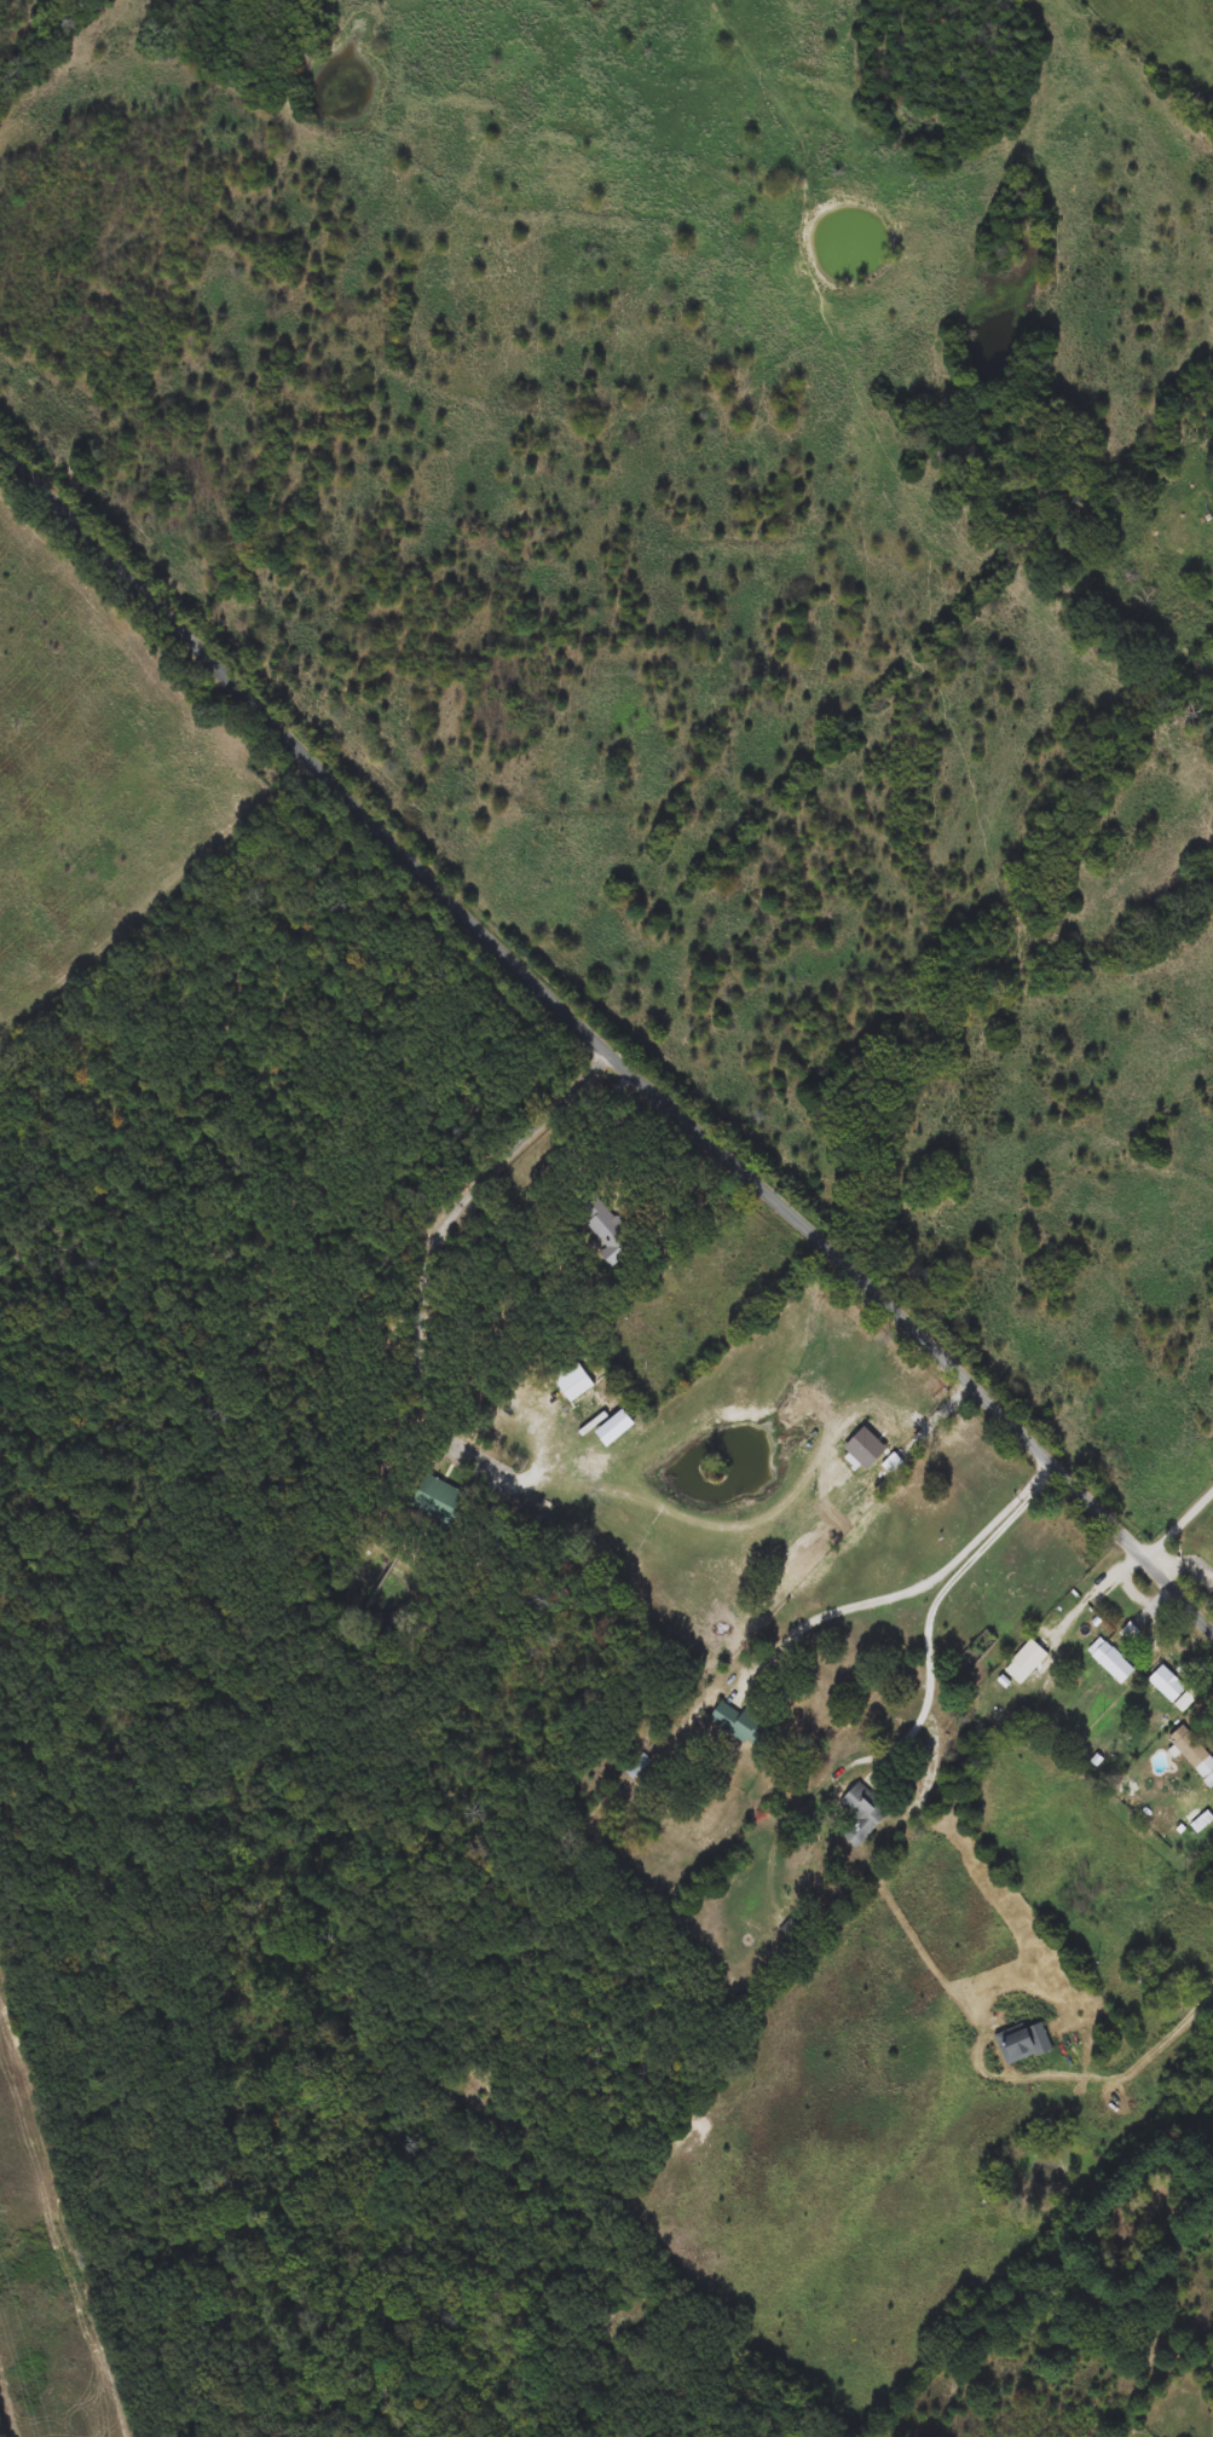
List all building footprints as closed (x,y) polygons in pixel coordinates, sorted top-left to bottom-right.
[(613,1267),(600,1253),(607,1247),(574,1212),(594,1194),(640,1243),(613,1267)] [(547,1368),(572,1353),(593,1388),(567,1404),(547,1368)] [(467,1495),(451,1528),(410,1507),(426,1474),(467,1495)] [(1121,1685),(1088,1652),(1102,1639),(1134,1671),(1121,1685)] [(1021,1686),(1004,1669),(1033,1640),(1049,1657),(1021,1686)] [(1149,1680),(1163,1667),(1188,1690),(1173,1704),(1149,1680)] [(707,1721),(722,1698),(772,1729),(757,1751),(707,1721)] [(1185,1725),(1212,1758),(1212,1788),(1211,1790),(1168,1739),(1185,1725)] [(842,1835),(857,1818),(841,1801),(859,1781),(890,1812),(856,1849),(842,1835)] [(1188,1790),(1212,1818),(1212,1820),(1197,1836),(1182,1819),(1186,1815),(1174,1802),(1188,1790)] [(780,1930),(791,1921),(799,1929),(790,1939),(780,1930)] [(1051,2051),(1005,2064),(997,2034),(1042,2022),(1051,2051)]
